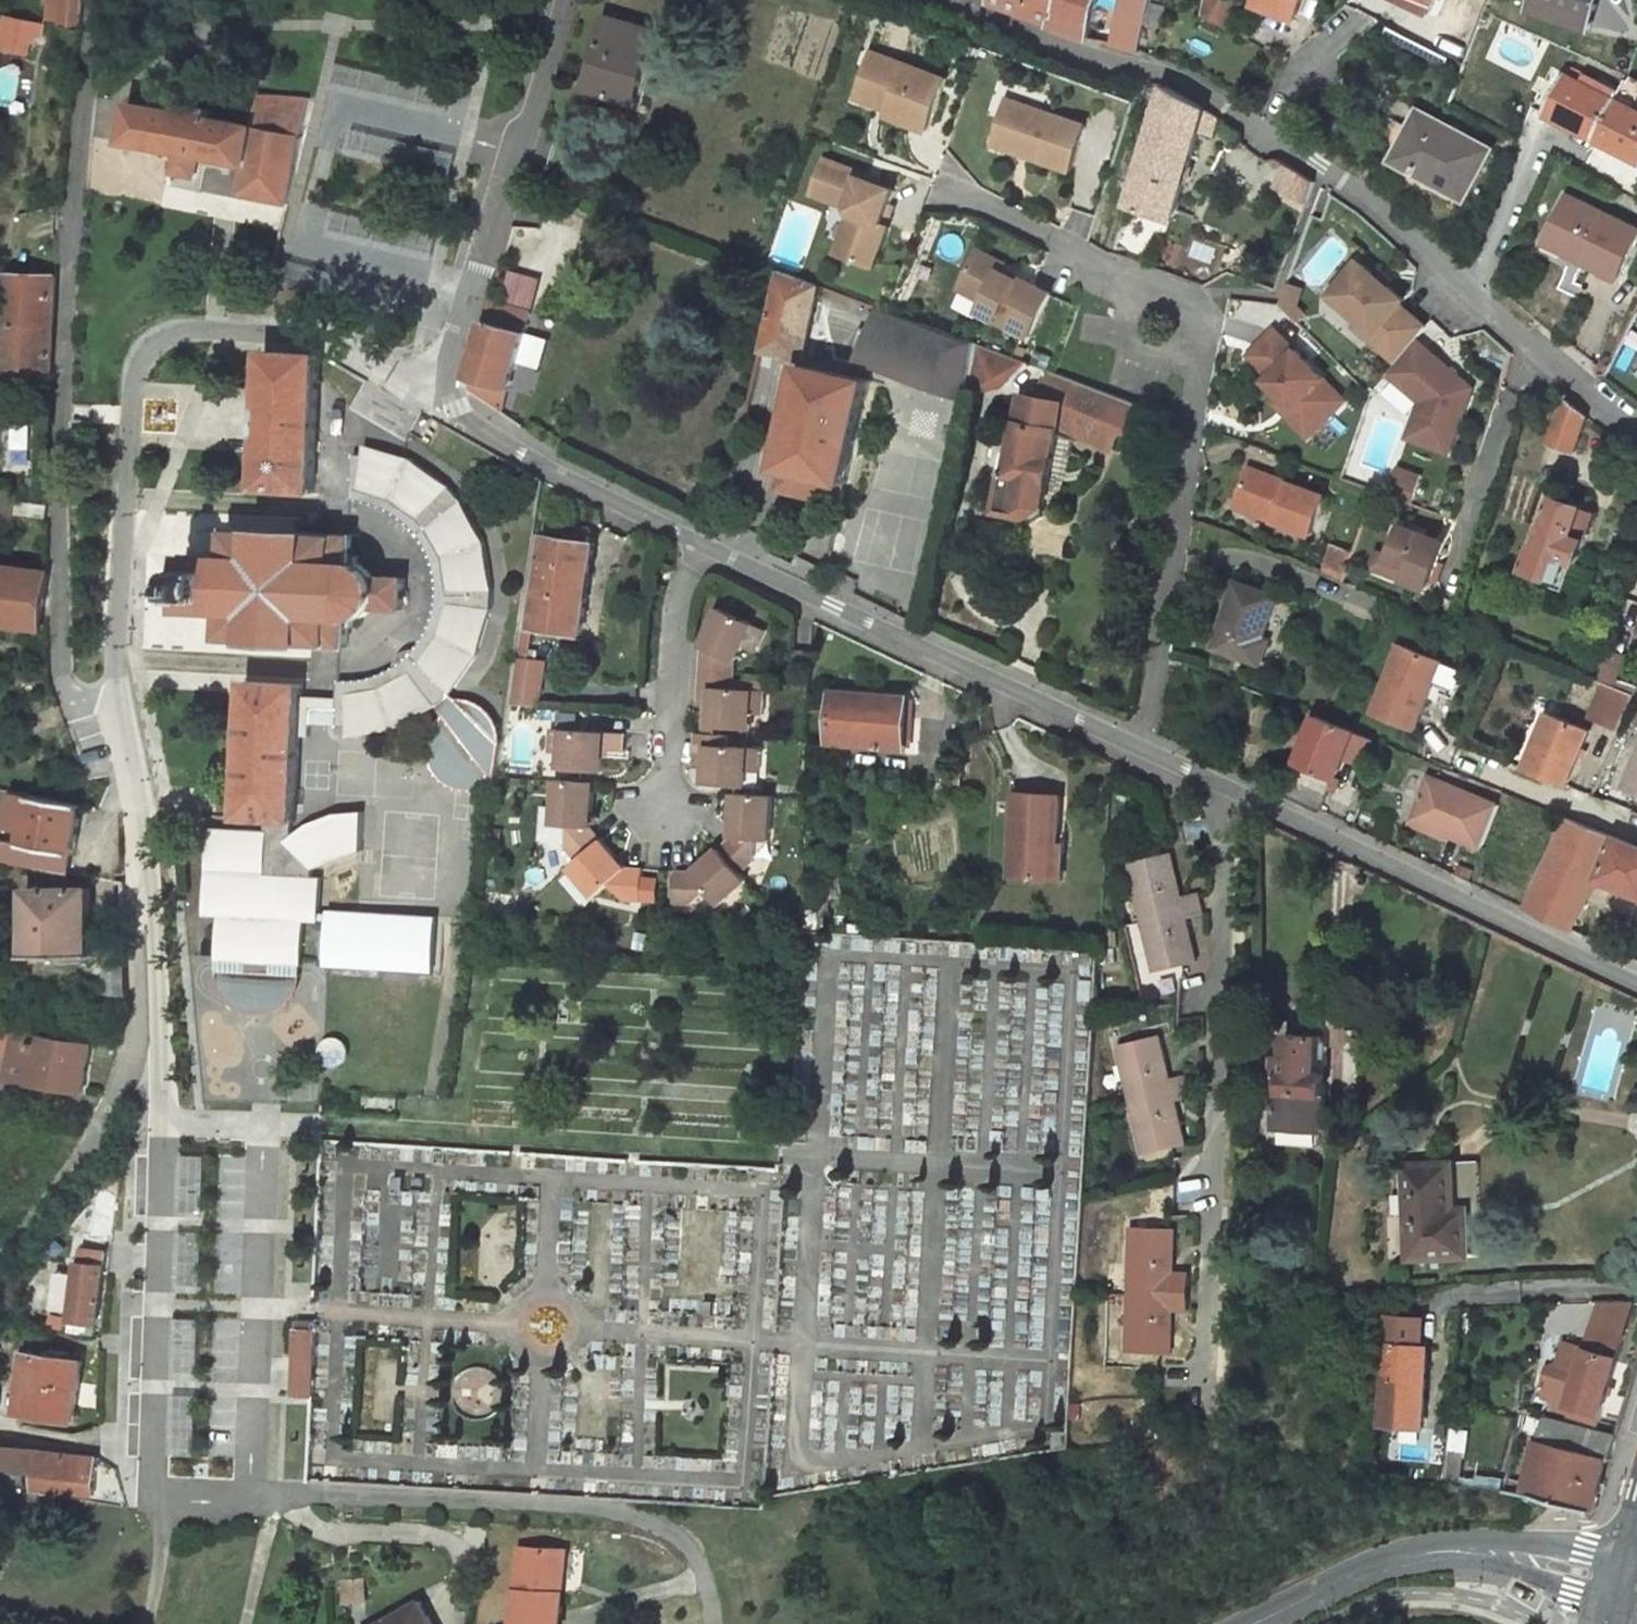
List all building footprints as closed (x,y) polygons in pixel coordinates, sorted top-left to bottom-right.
[(50,16),(63,20),(63,28),(85,33),(85,32),(88,0),(52,0),(50,16)] [(1051,24),(1059,0),(989,0),(988,2),(1051,24)] [(1100,0),(1059,0),(1051,24),(1050,27),(1088,39),(1100,0)] [(1154,0),(1122,0),(1118,15),(1147,24),(1154,0)] [(1203,15),(1231,29),(1246,0),(1206,0),(1203,15)] [(1304,0),(1258,0),(1256,4),(1277,13),(1279,9),(1298,17),(1304,0)] [(1589,0),(1534,0),(1531,9),(1589,30),(1597,5),(1589,2),(1589,0)] [(11,47),(29,52),(33,32),(41,34),(43,23),(10,15),(6,33),(13,35),(11,47)] [(1140,52),(1147,24),(1118,15),(1109,45),(1140,52)] [(636,103),(657,30),(610,16),(588,90),(636,103)] [(3,46),(11,47),(13,35),(6,33),(3,46)] [(861,87),(894,98),(890,108),(888,115),(929,129),(948,76),(875,50),(861,87)] [(421,106),(427,83),(340,61),(334,84),(421,106)] [(1545,113),(1569,124),(1571,120),(1599,135),(1621,92),(1601,82),(1598,88),(1566,72),(1545,113)] [(894,98),(861,87),(858,97),(890,108),(894,98)] [(1128,204),(1172,219),(1199,130),(1212,134),(1218,117),(1166,87),(1128,204)] [(1636,109),(1636,105),(1636,100),(1621,92),(1599,135),(1626,148),(1624,153),(1636,160),(1636,109)] [(260,127),(260,128),(302,137),(309,97),(261,94),(260,127)] [(1010,97),(997,136),(1035,149),(1033,156),(1073,169),(1088,123),(1010,97)] [(181,111),(136,103),(129,140),(177,151),(174,172),(195,175),(199,156),(248,165),(256,126),(211,117),(212,109),(182,103),(181,111)] [(1468,198),(1494,148),(1422,110),(1396,157),(1417,167),(1416,171),(1468,198)] [(248,165),(242,193),(290,202),(302,137),(260,128),(260,127),(256,126),(248,165)] [(354,127),(349,150),(436,170),(441,147),(354,127)] [(997,136),(995,143),(1033,156),(1035,149),(997,136)] [(864,170),(827,157),(815,192),(851,205),(854,212),(840,251),(877,264),(891,224),(884,222),(896,187),(862,175),(864,170)] [(1316,183),(1289,165),(1277,184),(1309,203),(1316,183)] [(1305,213),(1309,203),(1277,184),(1271,193),(1305,213)] [(1617,279),(1636,238),(1636,226),(1568,193),(1548,234),(1586,253),(1582,262),(1617,279)] [(363,239),(414,243),(415,230),(390,228),(391,221),(365,219),(363,239)] [(1544,243),(1582,262),(1586,253),(1548,234),(1544,243)] [(1005,262),(978,249),(959,288),(985,301),(980,310),(1030,334),(1051,291),(1019,275),(1018,277),(1001,269),(1005,262)] [(1417,339),(1427,326),(1401,304),(1406,299),(1360,260),(1331,295),(1360,319),(1376,332),(1371,339),(1398,362),(1417,339)] [(763,348),(805,358),(821,283),(782,269),(763,348)] [(14,300),(10,369),(52,371),(56,309),(58,275),(16,273),(14,300)] [(1305,288),(1289,282),(1284,297),(1301,316),(1309,309),(1301,300),(1305,288)] [(508,326),(513,309),(493,302),(480,348),(519,360),(527,333),(525,332),(508,326)] [(978,342),(880,306),(863,359),(969,398),(971,384),(970,384),(978,342)] [(525,332),(530,314),(513,309),(508,326),(525,332)] [(1360,319),(1355,325),(1371,339),(1376,332),(1360,319)] [(1324,375),(1277,323),(1250,348),(1270,370),(1265,374),(1280,391),(1291,403),(1285,409),(1306,433),(1337,405),(1317,382),(1324,375)] [(1409,436),(1450,452),(1474,387),(1417,339),(1398,362),(1388,373),(1421,401),(1409,436)] [(971,384),(994,389),(1002,351),(978,342),(970,384),(971,384)] [(510,388),(519,360),(480,348),(472,377),(510,388)] [(266,350),(259,487),(315,491),(322,353),(266,350)] [(872,380),(803,364),(779,467),(782,467),(849,483),(872,380)] [(1045,506),(1059,433),(1079,441),(1080,437),(1111,449),(1116,436),(1118,434),(1125,431),(1128,431),(1133,433),(1143,405),(1049,369),(1039,397),(1024,394),(1009,472),(1007,471),(1000,510),(1029,516),(1030,520),(1038,521),(1046,515),(1047,508),(1045,506)] [(1345,398),(1324,375),(1317,382),(1337,405),(1345,398)] [(466,398),(501,420),(510,388),(472,377),(466,398)] [(1291,403),(1280,391),(1274,397),(1285,409),(1291,403)] [(1566,398),(1550,441),(1575,451),(1588,416),(1566,398)] [(431,628),(427,634),(423,640),(414,652),(403,661),(397,665),(383,671),(377,674),(362,677),(348,678),(340,677),(339,695),(304,693),(302,732),(311,733),(313,707),(338,709),(338,724),(349,724),(348,734),(359,733),(381,730),(402,723),(422,713),(438,702),(440,701),(448,694),(453,689),(463,677),(475,659),(484,638),(490,617),(493,595),(493,584),(491,562),(485,541),(476,521),(465,502),(450,485),(433,471),(415,459),(404,455),(384,448),(362,444),(361,453),(354,453),(351,497),(366,498),(380,502),(393,508),(400,512),(405,516),(416,526),(425,537),(432,550),(437,564),(439,571),(440,578),(440,593),(436,614),(431,628)] [(782,467),(777,489),(844,504),(849,483),(782,467)] [(1277,516),(1274,522),(1312,536),(1327,496),(1249,468),(1237,502),(1277,516)] [(1523,572),(1565,588),(1575,561),(1578,562),(1596,511),(1556,496),(1539,545),(1534,543),(1523,572)] [(1237,502),(1234,508),(1274,522),(1277,516),(1237,502)] [(1434,533),(1406,523),(1394,554),(1414,561),(1410,574),(1430,581),(1442,550),(1434,533)] [(521,632),(534,634),(535,627),(582,634),(596,543),(588,542),(591,527),(569,524),(566,539),(536,535),(521,632)] [(356,532),(229,526),(227,554),(189,552),(186,609),(223,611),(223,640),(349,648),(351,619),(359,618),(366,615),(371,611),(375,607),(406,609),(408,577),(384,575),(381,572),(375,567),(364,562),(356,560),(356,532)] [(1434,533),(1442,550),(1446,537),(1434,533)] [(1354,554),(1334,547),(1325,573),(1345,581),(1354,554)] [(829,571),(798,557),(795,563),(828,579),(829,571)] [(43,628),(51,571),(0,564),(0,622),(43,628)] [(1278,596),(1237,580),(1214,646),(1262,664),(1271,639),(1264,635),(1278,596)] [(736,656),(743,641),(755,646),(765,624),(719,603),(700,646),(698,674),(731,677),(735,677),(736,656)] [(521,632),(520,642),(532,644),(534,634),(521,632)] [(517,657),(530,660),(532,644),(520,642),(517,657)] [(1399,643),(1371,710),(1414,727),(1441,660),(1399,643)] [(1610,649),(1600,679),(1606,682),(1620,687),(1622,681),(1630,655),(1610,649)] [(517,657),(510,703),(541,705),(547,663),(530,660),(517,657)] [(708,724),(749,727),(749,714),(763,715),(765,690),(730,687),(731,677),(698,674),(696,703),(710,704),(708,724)] [(304,693),(304,683),(247,680),(240,818),(268,820),(293,822),(297,822),(302,732),(304,693)] [(1622,681),(1620,687),(1635,693),(1636,694),(1636,687),(1622,681)] [(1631,703),(1635,693),(1620,687),(1606,682),(1602,692),(1631,703)] [(425,752),(426,762),(427,763),(431,773),(439,782),(449,788),(459,791),(469,791),(480,789),(489,785),(499,776),(504,748),(504,743),(502,733),(497,722),(491,714),(483,708),(472,702),(462,698),(453,689),(448,694),(440,701),(438,702),(446,714),(441,717),(436,720),(429,730),(425,742),(425,752)] [(1631,703),(1602,692),(1594,713),(1623,725),(1631,703)] [(872,698),(832,696),(830,742),(906,746),(908,698),(872,696),(872,698)] [(1552,708),(1528,764),(1572,782),(1595,725),(1552,708)] [(1333,789),(1356,731),(1317,715),(1292,779),(1286,793),(1322,810),(1331,788),(1333,789)] [(560,766),(602,770),(604,750),(622,752),(624,732),(552,726),(550,751),(562,752),(560,766)] [(761,746),(728,743),(728,734),(695,731),(694,761),(706,762),(706,781),(746,784),(747,769),(760,769),(761,746)] [(1626,796),(1636,800),(1636,769),(1626,796)] [(1292,779),(1281,774),(1275,788),(1286,793),(1292,779)] [(1433,776),(1416,819),(1486,847),(1501,803),(1433,776)] [(558,780),(556,824),(569,824),(568,849),(577,860),(602,838),(593,827),(595,781),(558,780)] [(732,790),(730,834),(718,844),(740,870),(752,861),(752,836),(769,836),(770,793),(732,790)] [(1060,843),(1063,794),(1017,791),(1012,874),(1051,877),(1053,842),(1060,843)] [(36,793),(27,841),(4,836),(0,853),(0,856),(72,870),(85,804),(36,793)] [(267,832),(212,829),(205,919),(220,920),(217,962),(245,964),(271,966),(300,968),(303,925),(318,926),(318,924),(318,914),(321,879),(311,879),(311,873),(364,850),(366,810),(340,812),(310,824),(295,840),(293,835),(293,822),(268,820),(267,832)] [(1616,836),(1569,817),(1528,908),(1570,928),(1600,878),(1616,836)] [(1616,836),(1600,878),(1636,894),(1636,844),(1616,836)] [(569,867),(598,902),(611,890),(619,901),(641,902),(643,866),(626,865),(602,838),(577,860),(569,867)] [(1064,878),(1066,843),(1060,843),(1053,842),(1051,877),(1064,878)] [(718,844),(690,870),(676,869),(673,904),(689,905),(702,893),(713,906),(746,877),(740,870),(718,844)] [(1180,894),(1170,850),(1127,861),(1140,915),(1200,901),(1197,890),(1180,894)] [(31,955),(92,954),(91,887),(30,888),(31,955)] [(1203,912),(1200,901),(1140,915),(1154,970),(1196,959),(1186,916),(1203,912)] [(327,924),(324,969),(431,975),(436,918),(328,912),(328,915),(318,914),(318,924),(327,924)] [(242,1016),(248,1018),(251,1019),(258,1019),(268,1018),(274,1016),(280,1013),(285,1009),(290,1004),(296,992),(299,979),(270,977),(271,966),(245,964),(244,975),(216,973),(216,983),(218,990),(224,1002),(233,1011),(242,1016)] [(125,965),(107,966),(107,992),(125,995),(125,965)] [(15,1054),(12,1073),(36,1077),(35,1082),(81,1091),(90,1045),(19,1032),(20,1026),(0,1023),(0,1051),(15,1054)] [(1129,1098),(1189,1083),(1186,1072),(1169,1076),(1158,1033),(1116,1043),(1129,1098)] [(1320,1072),(1320,1035),(1289,1034),(1289,1046),(1280,1045),(1279,1072),(1284,1072),(1283,1092),(1276,1091),(1275,1126),(1324,1128),(1327,1072),(1320,1072)] [(322,1043),(319,1045),(318,1062),(320,1065),(324,1067),(329,1068),(332,1068),(336,1066),(339,1064),(342,1059),(342,1055),(342,1050),(340,1047),(334,1042),(327,1041),(322,1043)] [(36,1077),(12,1073),(11,1078),(35,1082),(36,1077)] [(1192,1094),(1189,1083),(1129,1098),(1143,1154),(1186,1143),(1175,1099),(1192,1094)] [(179,1153),(177,1215),(205,1216),(207,1154),(179,1153)] [(1465,1209),(1483,1209),(1480,1161),(1405,1165),(1411,1258),(1468,1256),(1466,1225),(1458,1226),(1457,1210),(1465,1209)] [(1458,1226),(1466,1225),(1465,1209),(1457,1210),(1458,1226)] [(1129,1287),(1190,1289),(1191,1271),(1173,1270),(1175,1225),(1131,1224),(1129,1287)] [(96,1335),(105,1265),(82,1262),(77,1297),(74,1317),(72,1331),(96,1335)] [(1190,1307),(1190,1289),(1129,1287),(1127,1350),(1171,1351),(1172,1307),(1190,1307)] [(77,1297),(65,1295),(62,1315),(74,1317),(77,1297)] [(68,1320),(54,1317),(52,1328),(66,1330),(68,1320)] [(171,1379),(200,1379),(201,1318),(172,1317),(171,1379)] [(1552,1367),(1543,1396),(1604,1413),(1625,1334),(1594,1325),(1588,1346),(1580,1344),(1574,1364),(1582,1366),(1579,1374),(1552,1367)] [(316,1329),(299,1329),(297,1369),(295,1395),(313,1395),(316,1329)] [(1378,1423),(1421,1426),(1424,1378),(1418,1378),(1420,1345),(1383,1343),(1378,1423)] [(49,1355),(30,1352),(19,1412),(73,1421),(82,1361),(66,1358),(67,1352),(50,1349),(49,1355)] [(170,1452),(197,1452),(197,1393),(170,1393),(170,1452)] [(1528,1431),(1532,1413),(1534,1406),(1525,1404),(1519,1428),(1528,1431)] [(1541,1416),(1536,1440),(1611,1459),(1612,1459),(1619,1436),(1541,1416)] [(1606,1460),(1611,1459),(1536,1440),(1526,1484),(1518,1483),(1517,1491),(1529,1493),(1593,1509),(1606,1460)] [(37,1479),(36,1487),(93,1495),(98,1457),(25,1449),(22,1477),(37,1479)] [(521,1548),(519,1623),(565,1623),(567,1549),(521,1548)] [(365,1600),(364,1578),(343,1579),(344,1601),(365,1600)] [(422,1602),(380,1623),(434,1623),(422,1602)]
